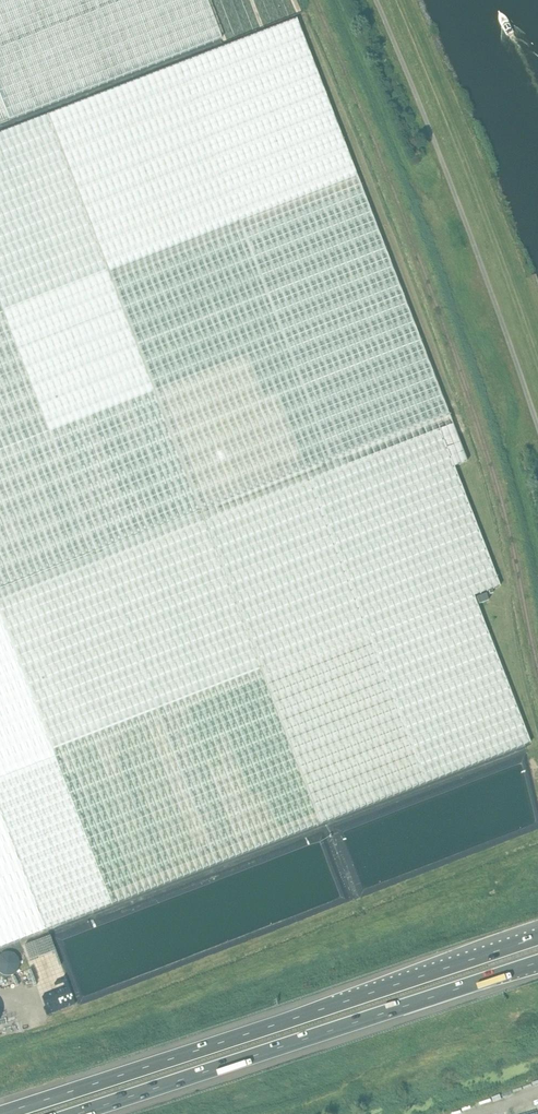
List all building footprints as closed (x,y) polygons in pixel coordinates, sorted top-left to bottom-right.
[(222,38),(207,0),(0,0),(0,123),(222,38)] [(530,742),(474,595),(500,585),(454,467),(467,462),(448,407),(297,19),(180,64),(0,134),(0,947),(530,742)] [(486,593),(477,597),(479,603),(488,600),(486,593)]
